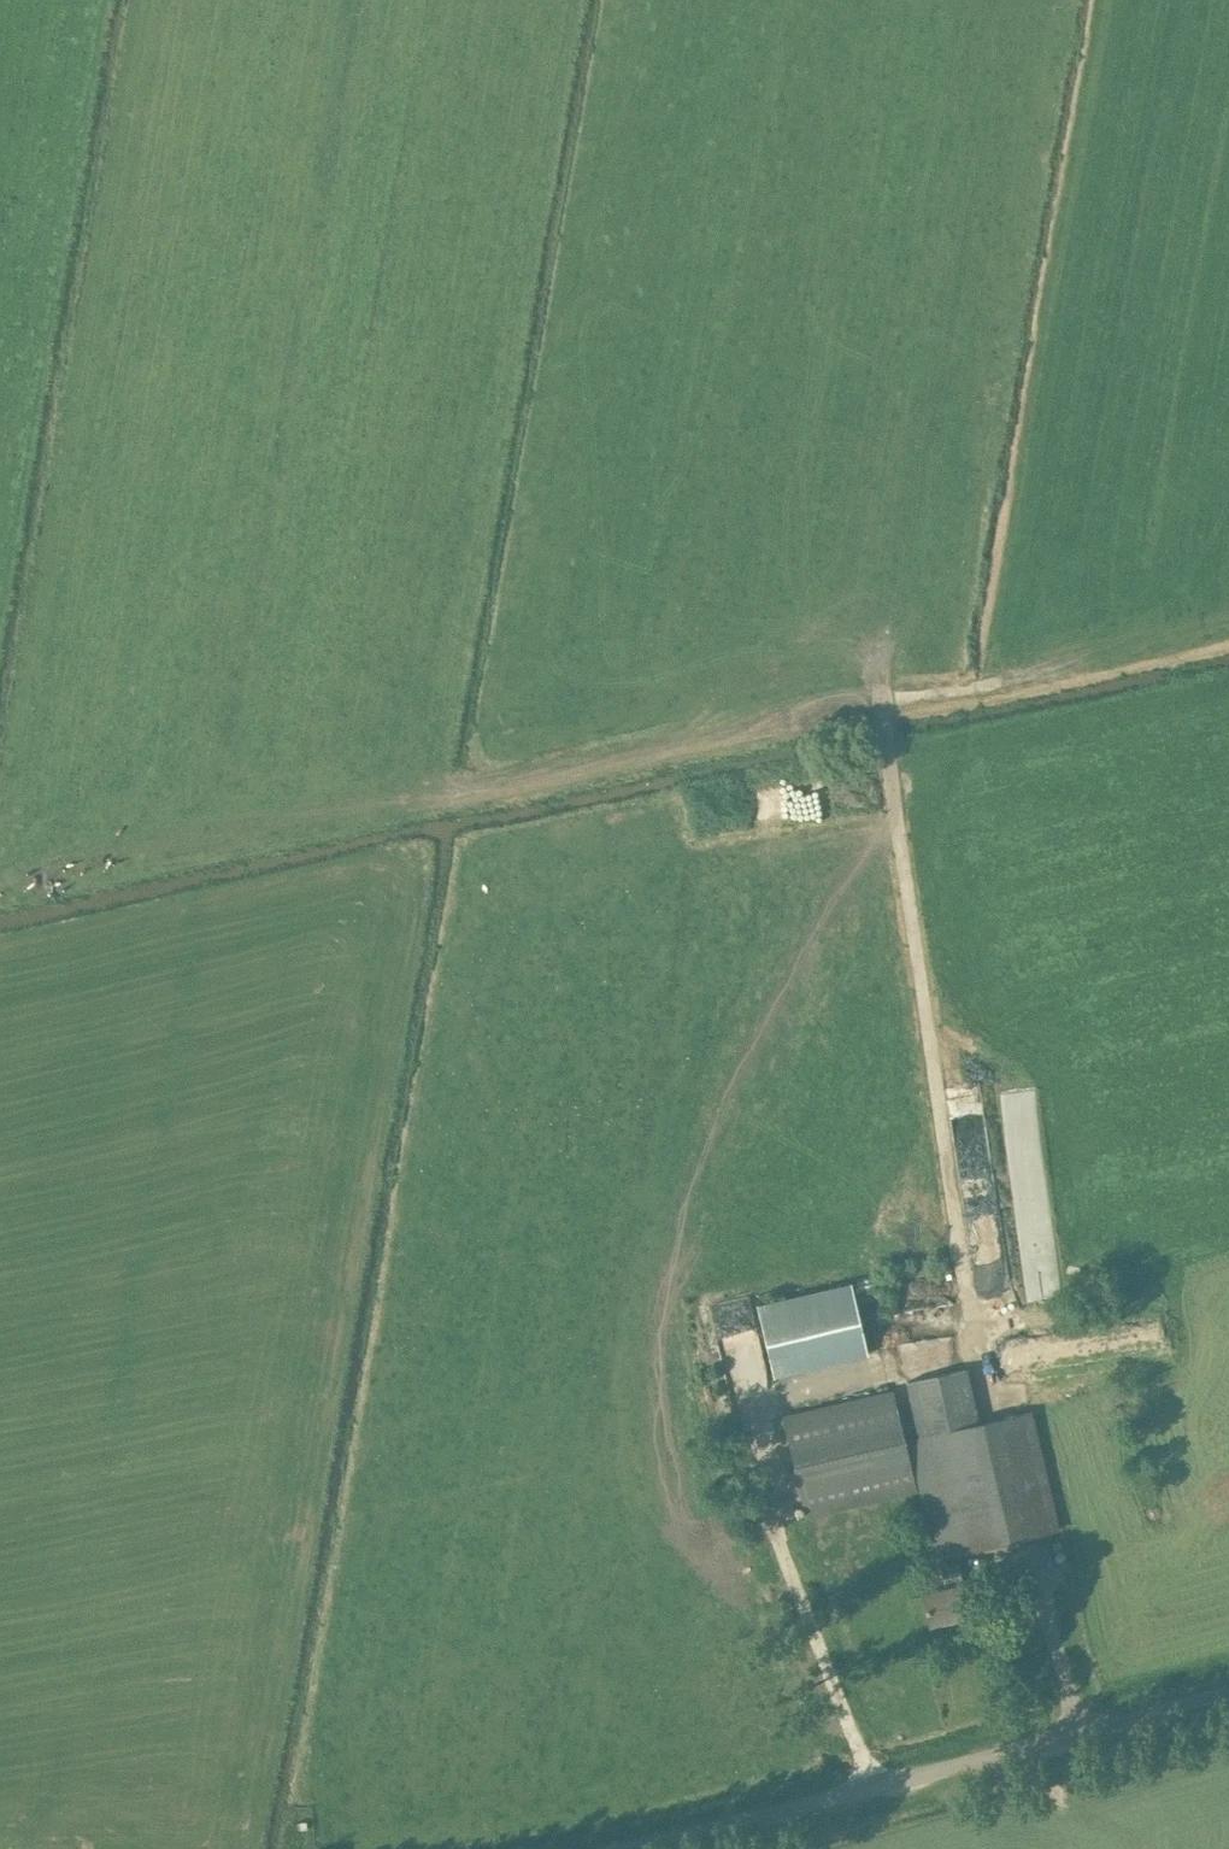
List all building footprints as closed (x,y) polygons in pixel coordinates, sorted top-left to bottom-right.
[(1026,1287),(1060,1283),(1038,1091),(1004,1095),(1023,1263),(1024,1263),(1026,1287)] [(953,1094),(954,1129),(983,1128),(982,1093),(953,1094)] [(869,1355),(852,1283),(757,1305),(774,1378),(869,1355)] [(885,1298),(882,1286),(858,1291),(861,1304),(885,1298)] [(937,1558),(944,1587),(922,1593),(930,1625),(972,1615),(964,1583),(956,1554),(1061,1531),(1033,1409),(979,1422),(967,1368),(906,1382),(919,1437),(907,1440),(935,1559),(937,1558)] [(783,1415),(807,1518),(917,1493),(894,1389),(783,1415)]
